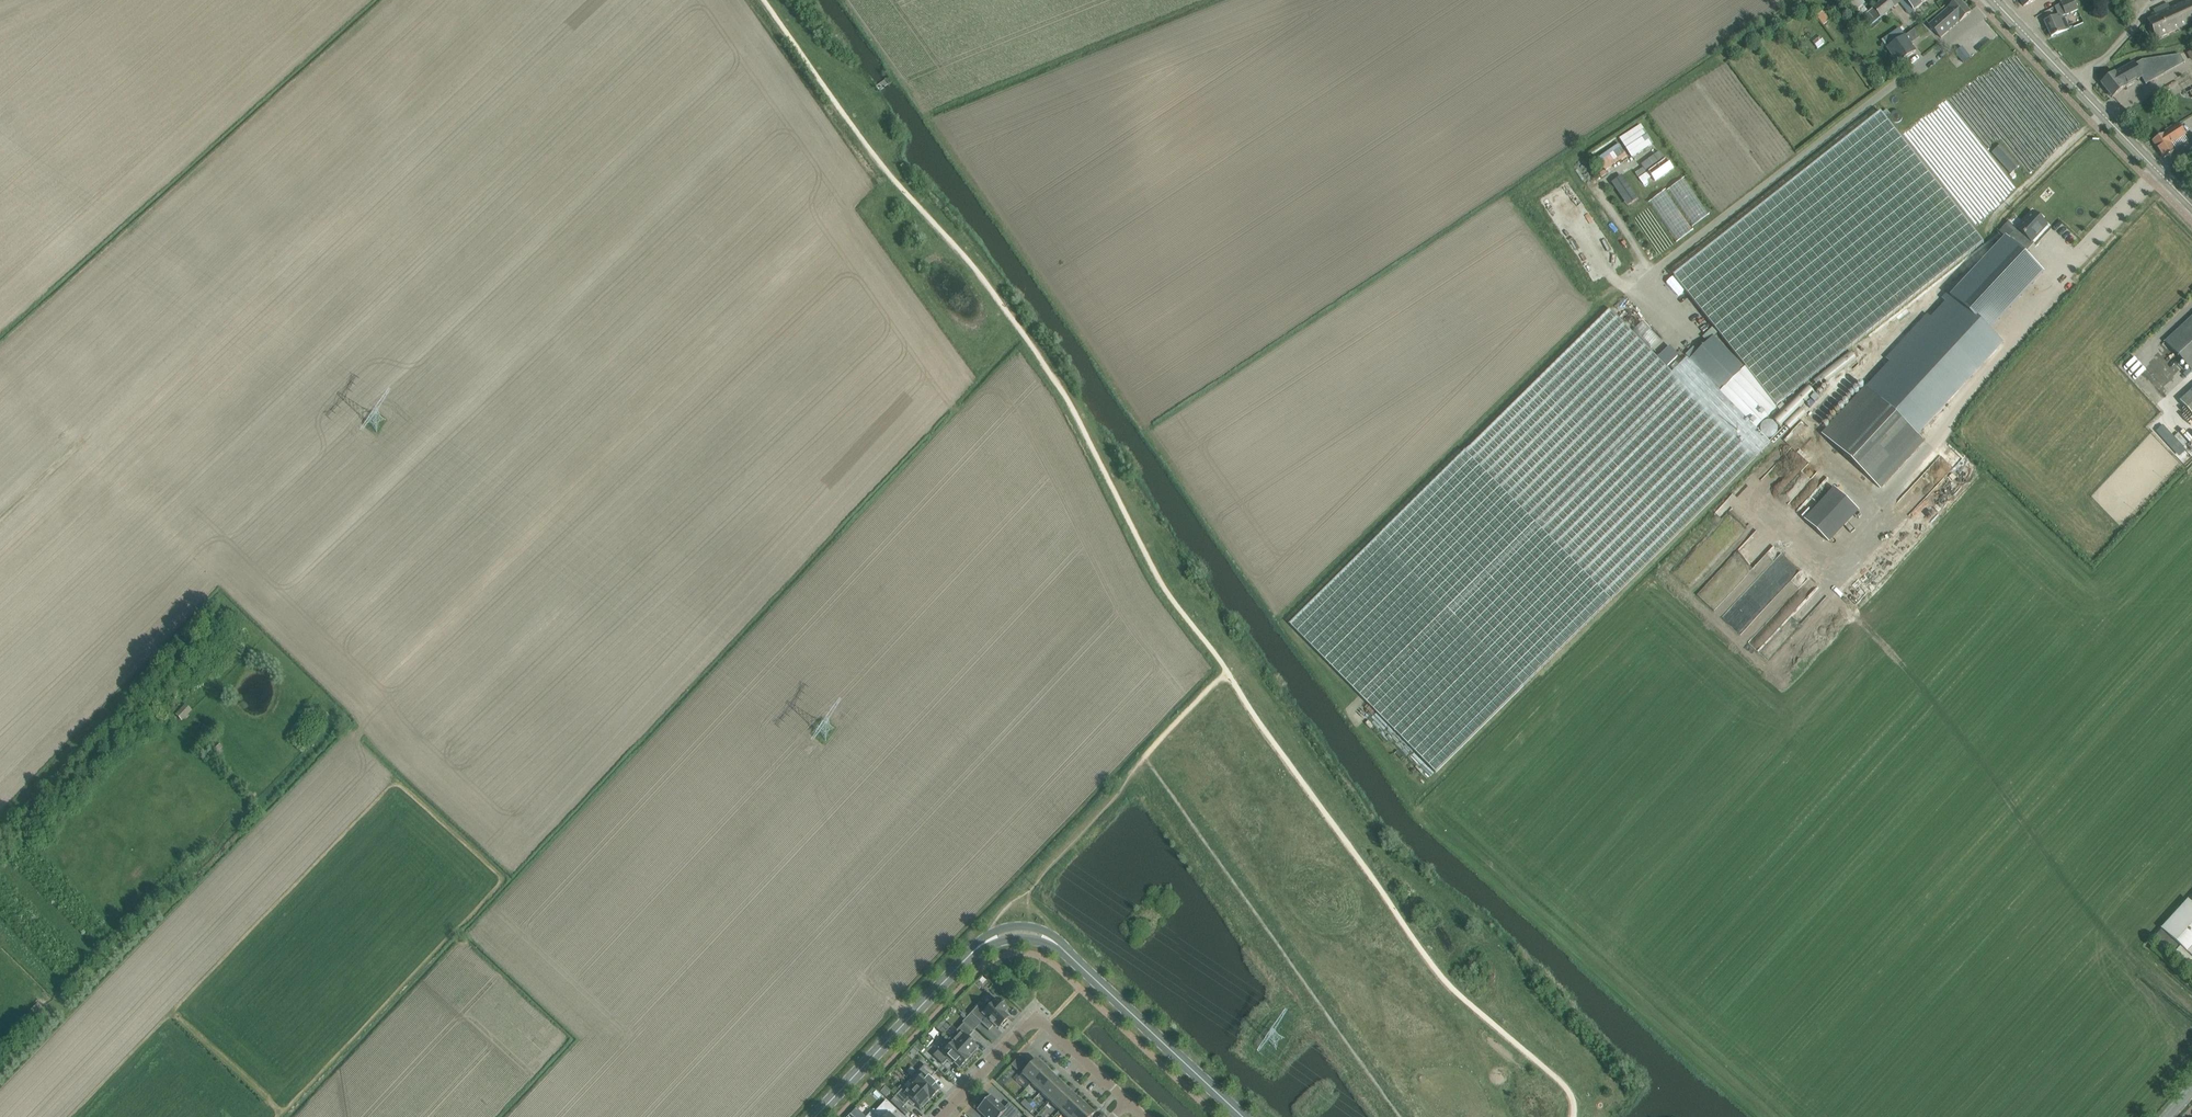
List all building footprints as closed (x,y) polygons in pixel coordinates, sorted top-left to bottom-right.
[(1866,4),(1863,0),(1849,0),(1859,10),(1866,4)] [(1874,9),(1881,17),(1903,0),(1886,0),(1874,9)] [(1928,0),(1905,0),(1914,11),(1928,0)] [(1971,12),(1960,0),(1957,0),(1948,8),(1929,25),(1941,38),(1960,21),(1960,22),(1971,12)] [(2078,10),(2074,0),(2062,0),(2060,1),(2061,4),(2055,7),(2058,15),(2055,16),(2056,17),(2045,22),(2051,37),(2069,29),(2064,16),(2078,10)] [(2188,2),(2170,10),(2167,4),(2153,10),(2156,16),(2148,20),(2157,39),(2191,23),(2191,0),(2187,0),(2188,2)] [(1871,12),(1864,17),(1871,26),(1881,17),(1874,9),(1871,12)] [(1887,48),(1898,64),(1916,51),(1905,35),(1887,48)] [(2115,72),(2101,84),(2112,98),(2126,86),(2127,87),(2134,83),(2133,82),(2142,77),(2146,84),(2165,74),(2157,58),(2142,60),(2135,64),(2134,62),(2115,73),(2115,72)] [(2180,81),(2187,94),(2191,91),(2191,76),(2191,75),(2180,81)] [(1888,110),(1883,114),(1887,119),(1892,115),(1888,110)] [(1436,772),(1771,443),(1756,428),(1776,407),(1984,242),(1887,119),(1883,114),(1881,112),(1674,276),(1746,367),(1745,368),(1714,337),(1698,352),(1694,347),(1686,355),(1690,360),(1687,358),(1672,373),(1610,309),(1290,625),(1436,772)] [(2183,113),(2175,117),(2178,123),(2186,118),(2183,113)] [(1640,124),(1619,137),(1632,158),(1653,144),(1640,124)] [(2169,144),(2184,134),(2178,124),(2153,140),(2164,158),(2174,151),(2169,144)] [(2019,166),(2000,145),(1992,152),(2011,174),(2019,166)] [(1655,181),(1673,168),(1666,159),(1649,172),(1655,181)] [(2047,225),(2033,211),(2007,239),(2018,250),(2028,239),(2032,242),(2047,225)] [(2007,239),(1953,297),(1989,331),(2043,273),(2021,253),(2018,250),(2007,239)] [(2166,342),(2191,370),(2191,317),(2166,342)] [(1990,343),(1962,318),(1904,380),(1904,379),(1883,401),(1867,387),(1822,435),(1880,488),(1924,440),(1918,434),(1981,366),(1982,366),(1997,349),(1994,346),(1999,341),(1995,338),(1990,343)] [(1643,320),(1633,329),(1650,349),(1660,340),(1643,320)] [(1888,359),(1891,363),(1895,366),(1899,367),(1904,366),(1909,364),(1912,361),(1914,356),(1914,351),(1913,347),(1910,343),(1906,340),(1901,339),(1897,339),(1893,341),(1890,343),(1888,347),(1886,350),(1886,355),(1888,359)] [(1792,404),(1798,409),(1814,393),(1808,388),(1792,404)] [(2180,400),(2191,413),(2191,390),(2180,400)] [(1800,408),(1787,422),(1780,416),(1774,422),(1779,426),(1782,423),(1790,430),(1805,413),(1800,408)] [(2163,425),(2157,432),(2175,452),(2182,446),(2163,425)] [(1820,473),(1790,505),(1807,521),(1831,543),(1861,511),(1837,489),(1820,473)] [(175,714),(182,721),(192,711),(185,704),(175,714)] [(217,742),(209,750),(214,755),(221,747),(217,742)] [(153,896),(147,902),(153,908),(159,902),(153,896)] [(2188,900),(2161,929),(2181,947),(2175,953),(2187,965),(2188,965),(2182,959),(2188,952),(2191,956),(2191,904),(2188,900)] [(2161,929),(2155,935),(2175,953),(2181,947),(2161,929)] [(983,976),(977,981),(987,991),(993,985),(983,976)] [(970,1013),(966,1018),(968,1020),(976,1027),(980,1022),(989,1030),(994,1025),(998,1029),(1001,1026),(1002,1028),(1008,1022),(1006,1020),(1009,1018),(1004,1013),(1008,1009),(996,999),(993,1003),(992,1002),(986,1009),(985,1008),(980,1003),(975,1008),(970,1013)] [(38,1003),(31,1011),(40,1020),(47,1012),(38,1003)] [(963,1023),(948,1039),(969,1059),(969,1058),(970,1056),(971,1057),(977,1052),(975,1051),(977,1048),(972,1043),(973,1041),(969,1037),(973,1032),(963,1023)] [(969,1059),(948,1039),(933,1056),(943,1065),(947,1060),(951,1064),(953,1063),(960,1069),(962,1066),(963,1067),(968,1062),(967,1061),(969,1059)] [(1025,1061),(1020,1056),(1011,1065),(1016,1070),(1025,1061)] [(1031,1084),(1046,1067),(1040,1061),(1039,1062),(1035,1059),(1021,1074),(1031,1084)] [(922,1075),(913,1084),(930,1100),(932,1098),(933,1099),(938,1094),(937,1092),(939,1090),(933,1084),(934,1082),(930,1078),(934,1073),(925,1064),(918,1071),(922,1075)] [(1040,1093),(1055,1077),(1051,1074),(1052,1072),(1046,1067),(1031,1084),(1040,1093)] [(1050,1102),(1065,1085),(1060,1079),(1058,1081),(1055,1077),(1040,1093),(1050,1102)] [(930,1100),(913,1084),(913,1085),(908,1090),(904,1087),(894,1097),(897,1099),(904,1106),(908,1101),(913,1105),(914,1104),(920,1109),(922,1107),(924,1108),(929,1103),(928,1101),(929,1100),(930,1100)] [(1059,1111),(1074,1095),(1070,1092),(1071,1090),(1065,1085),(1050,1102),(1059,1111)] [(990,1095),(976,1110),(984,1116),(1016,1116),(1020,1113),(1009,1103),(1004,1108),(990,1095)] [(1085,1103),(1079,1097),(1077,1099),(1074,1095),(1059,1111),(1066,1116),(1071,1116),(1085,1103)] [(897,1099),(893,1104),(900,1110),(904,1106),(897,1099)] [(875,1111),(879,1115),(877,1116),(893,1116),(891,1115),(896,1110),(886,1100),(875,1111)] [(1021,1104),(1025,1108),(1029,1105),(1024,1100),(1021,1104)] [(1071,1116),(1090,1116),(1093,1113),(1089,1110),(1091,1108),(1085,1103),(1071,1116)] [(1034,1109),(1029,1105),(1025,1108),(1030,1113),(1034,1109)]
